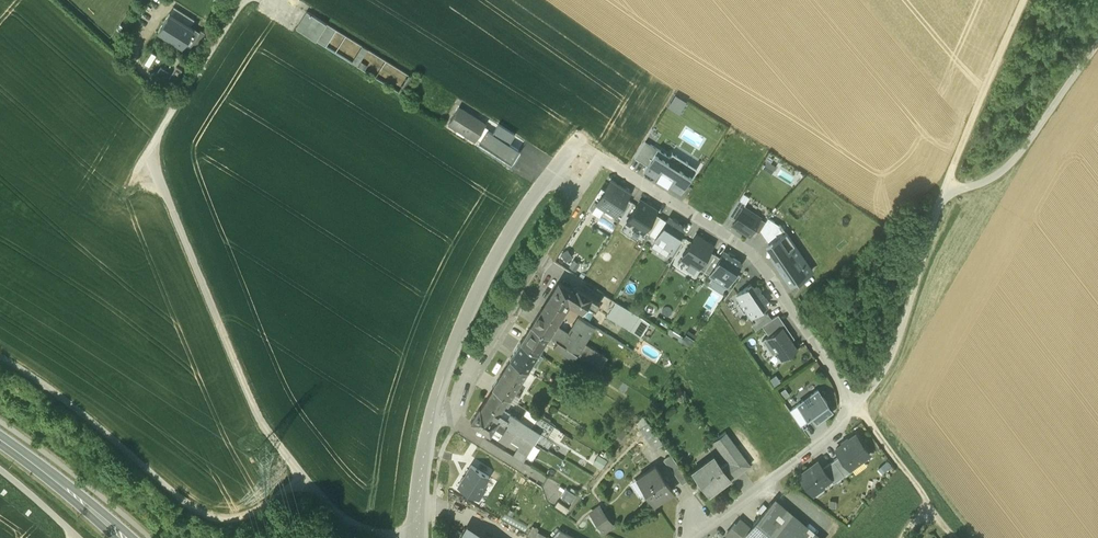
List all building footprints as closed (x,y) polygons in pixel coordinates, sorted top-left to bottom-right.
[(415,79),(307,11),(296,28),(405,96),(415,79)] [(171,13),(159,30),(189,52),(201,35),(171,13)] [(151,65),(158,54),(153,51),(146,63),(151,65)] [(155,59),(150,68),(177,81),(184,69),(177,66),(175,70),(155,59)] [(688,104),(676,98),(669,109),(681,116),(688,104)] [(449,123),(511,162),(518,149),(483,128),(486,124),(458,108),(449,123)] [(647,165),(657,148),(644,140),(634,157),(647,165)] [(674,158),(657,148),(647,165),(644,170),(681,192),(686,184),(686,185),(693,174),(684,169),(688,162),(676,155),(674,158)] [(773,172),(778,165),(768,159),(763,166),(773,172)] [(629,192),(610,180),(597,203),(615,214),(626,197),(629,192)] [(626,197),(615,214),(621,218),(631,201),(626,197)] [(644,230),(655,213),(657,209),(640,199),(626,221),(643,232),(644,230)] [(728,216),(735,219),(743,206),(745,203),(739,199),(728,216)] [(760,217),(743,206),(735,219),(732,224),(749,234),(760,217)] [(644,230),(650,233),(660,216),(655,213),(644,230)] [(656,237),(667,221),(660,216),(650,233),(656,237)] [(685,227),(669,217),(667,221),(656,237),(655,239),(671,249),(685,227)] [(768,217),(761,230),(770,243),(785,231),(782,226),(768,217)] [(770,243),(766,244),(774,255),(771,257),(790,284),(812,270),(785,231),(770,243)] [(705,239),(696,234),(683,255),(690,259),(689,261),(699,267),(709,250),(712,246),(704,241),(705,239)] [(704,270),(715,254),(709,250),(699,267),(704,270)] [(567,251),(562,254),(566,260),(571,257),(567,251)] [(740,262),(724,251),(720,257),(710,274),(727,284),(740,262)] [(704,270),(710,274),(720,257),(715,254),(704,270)] [(558,282),(548,296),(566,307),(569,301),(583,310),(587,303),(595,308),(599,301),(577,287),(575,290),(558,282)] [(751,284),(736,294),(741,300),(747,310),(751,316),(752,315),(763,308),(766,305),(763,302),(767,299),(757,285),(754,288),(751,284)] [(555,323),(566,307),(548,296),(531,324),(551,336),(558,340),(562,342),(566,335),(560,331),(562,328),(555,323)] [(747,310),(741,300),(737,302),(744,312),(747,310)] [(649,321),(615,301),(606,315),(641,335),(649,321)] [(766,313),(763,308),(752,315),(756,320),(766,313)] [(766,313),(756,320),(752,323),(755,329),(762,325),(772,318),(768,312),(766,313)] [(594,325),(579,315),(566,335),(562,342),(565,345),(600,367),(606,356),(583,342),(594,325)] [(772,318),(762,325),(769,335),(782,326),(775,316),(772,318)] [(551,336),(531,324),(521,341),(538,351),(547,338),(549,339),(551,336)] [(692,345),(698,332),(688,327),(686,333),(671,326),(667,334),(692,345)] [(781,359),(798,348),(782,326),(769,335),(763,339),(773,354),(776,352),(781,359)] [(562,342),(558,340),(554,346),(562,351),(565,345),(562,342)] [(538,351),(521,341),(510,357),(528,369),(529,369),(533,363),(531,362),(538,351)] [(528,369),(510,357),(492,386),(493,387),(508,396),(510,397),(528,369)] [(493,387),(480,407),(517,430),(521,432),(525,426),(523,424),(524,422),(520,420),(509,412),(506,416),(498,412),(508,396),(493,387)] [(804,401),(798,405),(807,418),(811,415),(817,423),(832,412),(826,404),(827,403),(818,390),(811,395),(810,394),(802,400),(804,401)] [(810,421),(807,418),(798,405),(789,411),(801,428),(810,421)] [(517,430),(480,407),(471,421),(478,426),(477,427),(481,430),(482,428),(489,432),(495,424),(502,429),(497,437),(508,444),(517,430)] [(537,414),(528,408),(520,420),(524,422),(523,424),(525,426),(521,432),(525,435),(525,433),(526,435),(535,421),(533,420),(537,414)] [(546,420),(537,414),(533,420),(535,421),(526,435),(546,447),(551,438),(539,431),(546,420)] [(547,435),(554,425),(546,420),(539,431),(546,435),(546,433),(547,435)] [(649,422),(640,428),(655,450),(663,444),(649,422)] [(517,449),(526,455),(535,441),(526,435),(521,432),(517,430),(510,441),(519,447),(517,449)] [(729,463),(742,453),(726,432),(713,441),(729,463)] [(869,455),(856,436),(836,450),(841,456),(851,470),(869,455)] [(517,449),(513,455),(523,461),(526,455),(517,449)] [(722,467),(730,479),(731,480),(751,466),(742,453),(729,463),(722,467)] [(607,459),(598,454),(593,463),(601,468),(607,459)] [(681,485),(688,480),(672,456),(664,461),(681,485)] [(700,470),(698,467),(692,472),(709,494),(721,485),(730,479),(722,467),(714,456),(707,461),(708,463),(700,470)] [(852,471),(851,470),(841,456),(833,462),(844,477),(852,471)] [(844,477),(833,462),(823,469),(830,480),(834,485),(844,477)] [(830,480),(823,469),(818,463),(799,477),(814,496),(822,490),(821,487),(830,480)] [(458,486),(478,498),(484,489),(482,487),(489,476),(472,464),(458,486)] [(673,491),(656,466),(636,479),(654,504),(673,491)] [(575,494),(566,488),(562,496),(571,501),(575,494)] [(770,503),(749,528),(741,536),(743,537),(810,537),(770,503)] [(612,525),(600,507),(590,514),(603,531),(612,525)] [(749,528),(740,520),(736,525),(735,524),(726,533),(731,537),(743,537),(741,536),(749,528)] [(546,533),(533,525),(529,532),(539,537),(543,537),(546,533)] [(468,527),(461,537),(487,537),(468,527)] [(551,537),(574,537),(558,529),(551,537)]
